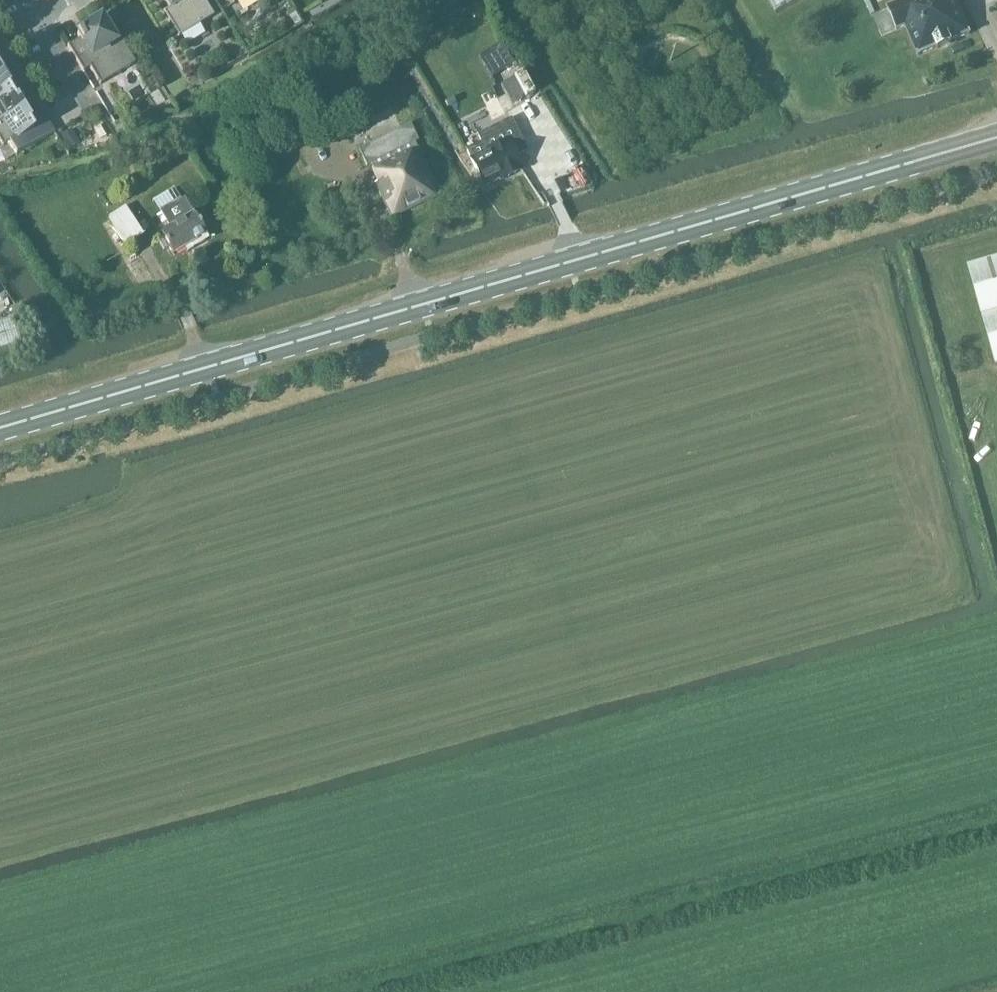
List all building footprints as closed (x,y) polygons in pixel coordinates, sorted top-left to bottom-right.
[(179,37),(214,16),(205,0),(165,0),(170,8),(164,12),(179,37)] [(776,13),(801,0),(769,0),(776,13)] [(890,12),(892,11),(898,24),(895,25),(897,30),(906,26),(918,54),(917,54),(918,56),(920,55),(937,48),(937,49),(939,48),(939,47),(950,43),(950,44),(952,43),(952,41),(968,34),(969,35),(971,34),(970,32),(969,32),(956,0),(906,0),(888,8),(890,12)] [(296,13),(289,17),(295,26),(301,22),(296,13)] [(80,38),(68,46),(83,72),(90,68),(101,85),(136,63),(120,38),(114,42),(101,20),(77,34),(80,38)] [(502,45),(480,57),(493,79),(514,66),(502,45)] [(0,54),(0,61),(8,57),(5,51),(0,54)] [(2,77),(0,78),(0,101),(26,86),(22,80),(9,88),(2,77)] [(29,91),(26,86),(0,101),(0,125),(23,111),(16,100),(29,91)] [(506,108),(517,139),(554,126),(543,95),(506,108)] [(0,125),(0,151),(10,145),(17,156),(54,133),(44,115),(30,123),(23,111),(0,125)] [(410,124),(359,149),(367,166),(371,164),(373,168),(372,169),(379,182),(375,183),(392,218),(440,194),(417,147),(415,143),(419,141),(410,124)] [(71,130),(62,136),(70,148),(79,142),(71,130)] [(490,138),(471,146),(467,149),(483,185),(500,177),(500,179),(521,169),(508,141),(494,147),(490,138)] [(169,227),(160,233),(173,254),(191,243),(194,248),(209,239),(194,213),(185,199),(182,201),(161,213),(169,227)] [(126,206),(107,218),(125,248),(144,237),(126,206)] [(996,366),(996,258),(968,266),(996,366)] [(942,325),(958,319),(955,310),(939,315),(942,325)] [(0,323),(0,351),(21,344),(13,319),(0,323)] [(954,381),(955,394),(968,394),(967,380),(954,381)] [(965,435),(978,429),(974,418),(960,424),(965,435)] [(973,461),(976,471),(992,467),(990,457),(973,461)]
